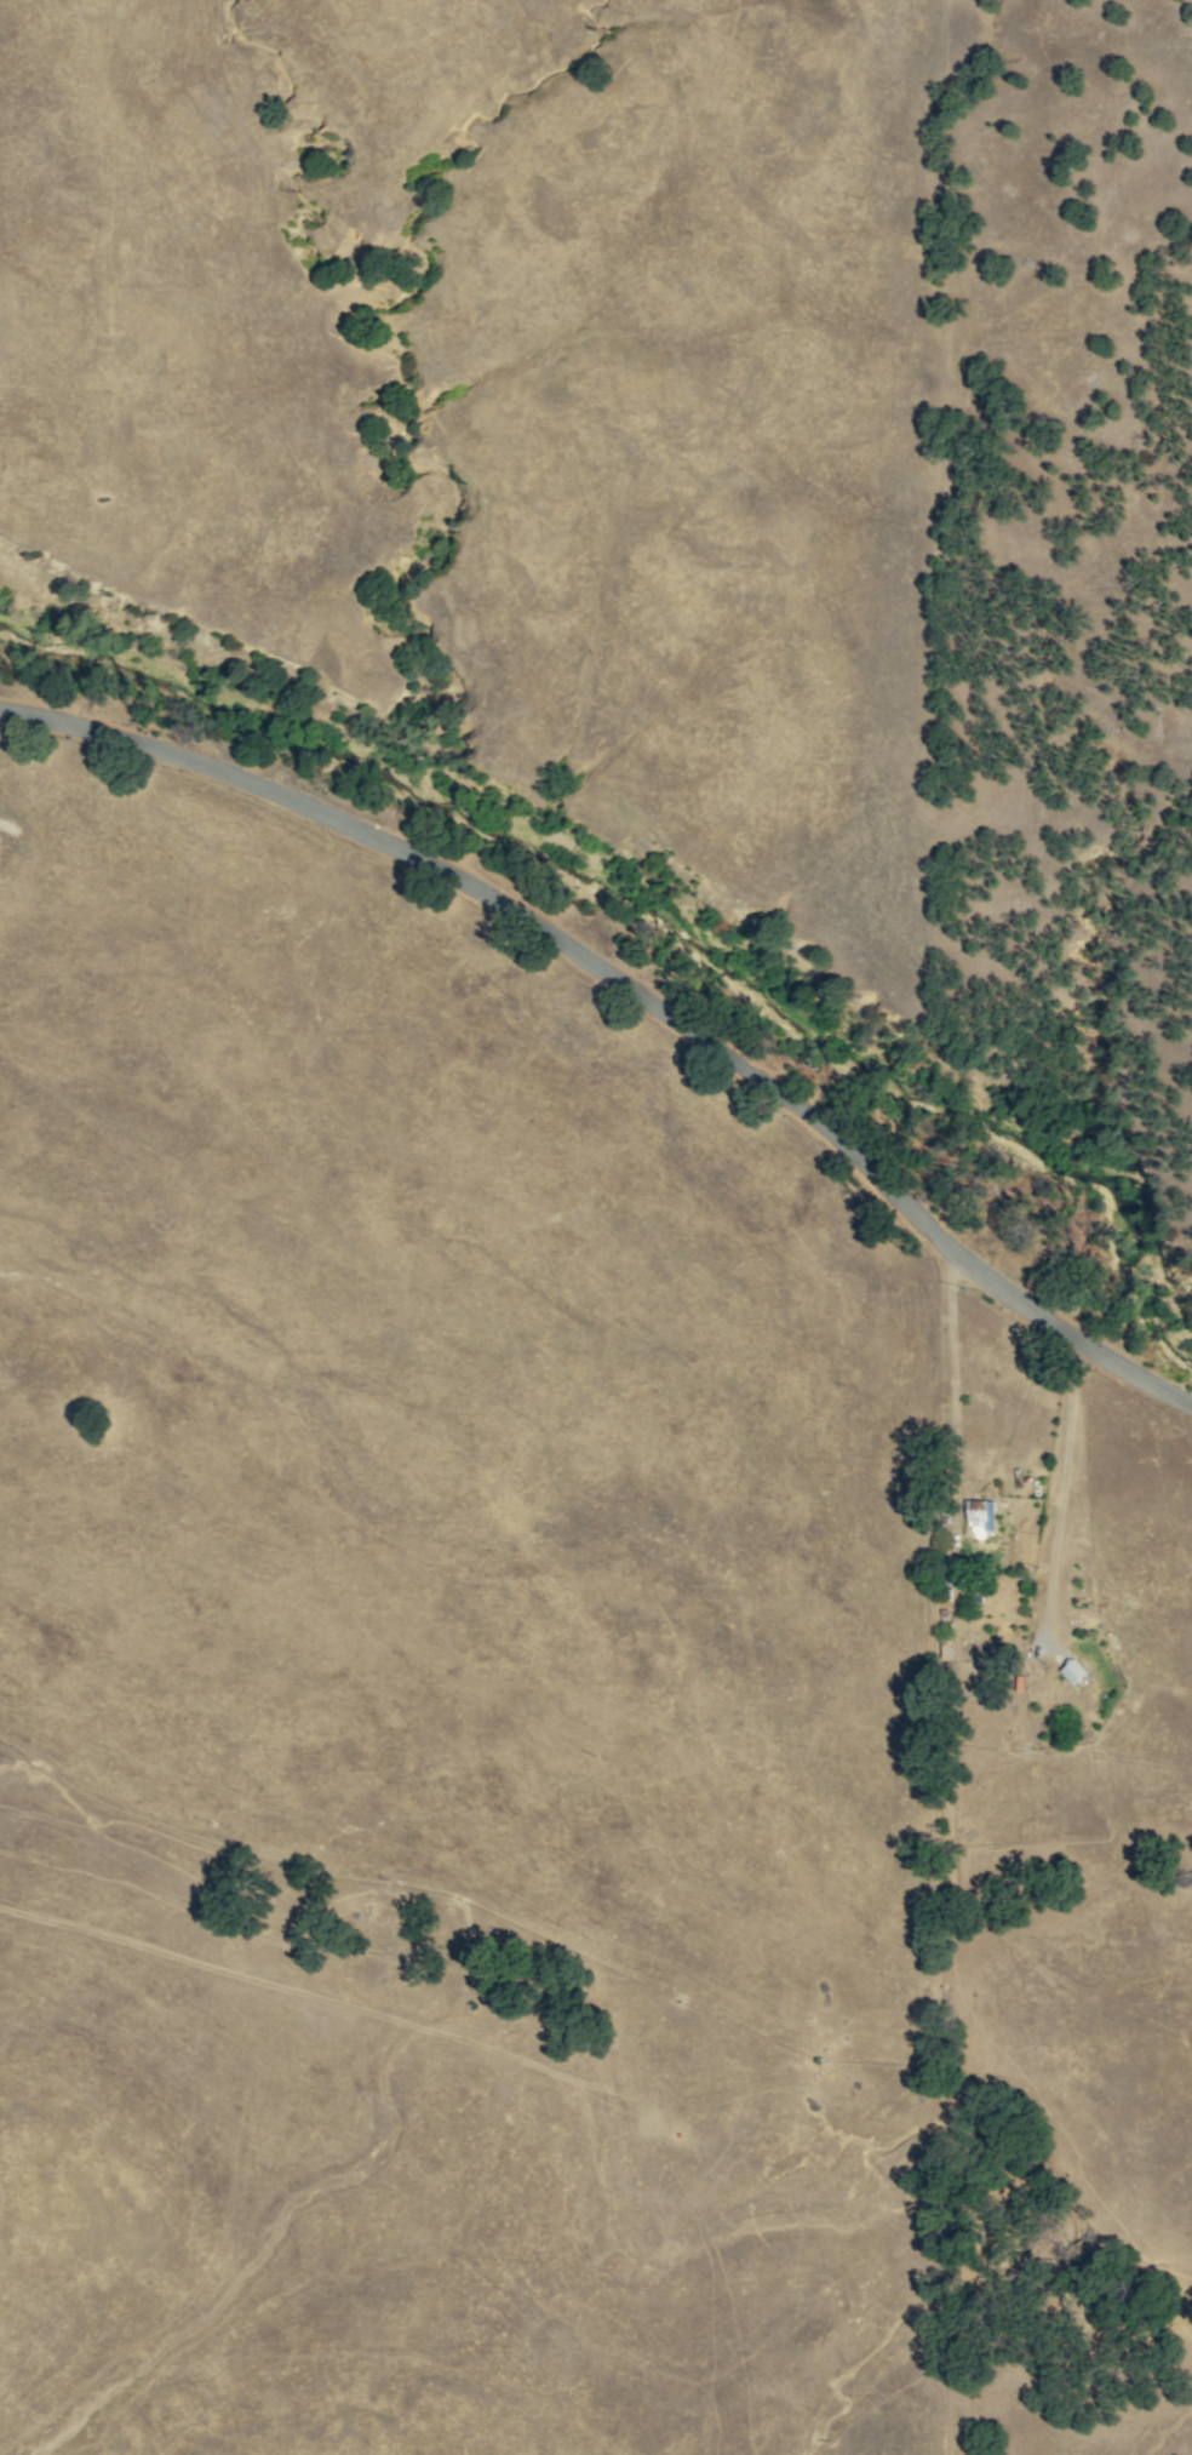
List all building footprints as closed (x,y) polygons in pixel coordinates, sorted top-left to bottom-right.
[(1063,1672),(1075,1685),(1089,1673),(1076,1659),(1063,1672)]
